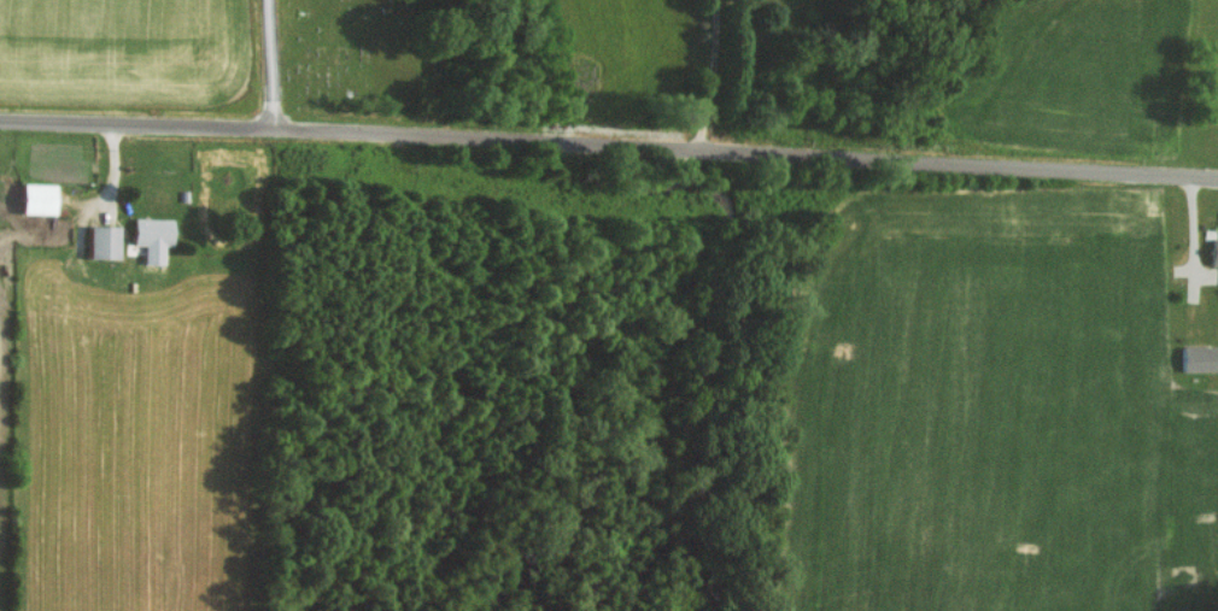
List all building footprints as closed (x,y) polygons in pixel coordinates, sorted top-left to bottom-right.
[(55,214),(56,184),(24,182),(23,213),(55,214)] [(144,263),(163,264),(164,244),(172,245),(173,218),(134,217),(134,244),(145,244),(144,263)] [(119,258),(120,226),(90,225),(90,258),(119,258)] [(1205,238),(1205,265),(1217,266),(1217,238),(1205,238)] [(1176,371),(1213,371),(1212,346),(1175,346),(1176,371)]
